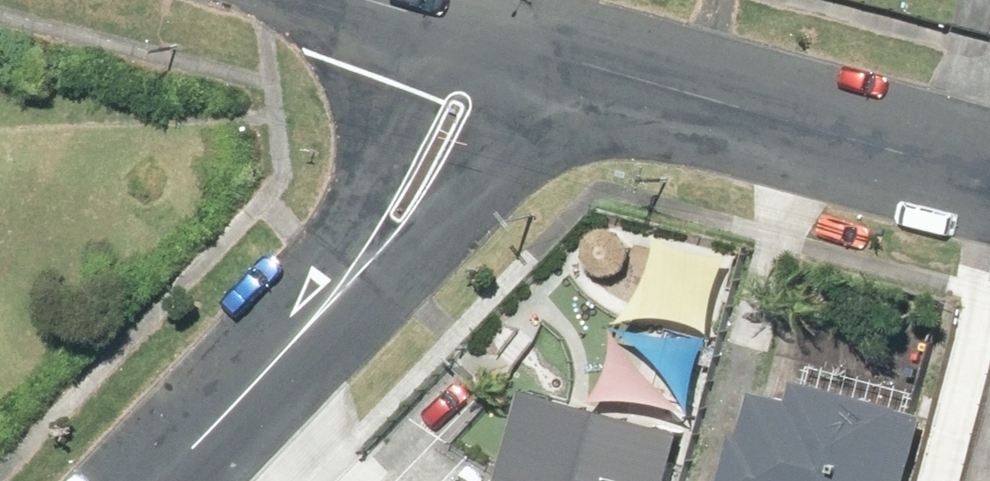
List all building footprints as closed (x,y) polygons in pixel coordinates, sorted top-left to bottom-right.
[(922,413),(795,382),(790,401),(750,391),(728,480),(905,480),(922,413)] [(681,431),(525,390),(503,473),(523,478),(522,480),(667,480),(681,431)]
